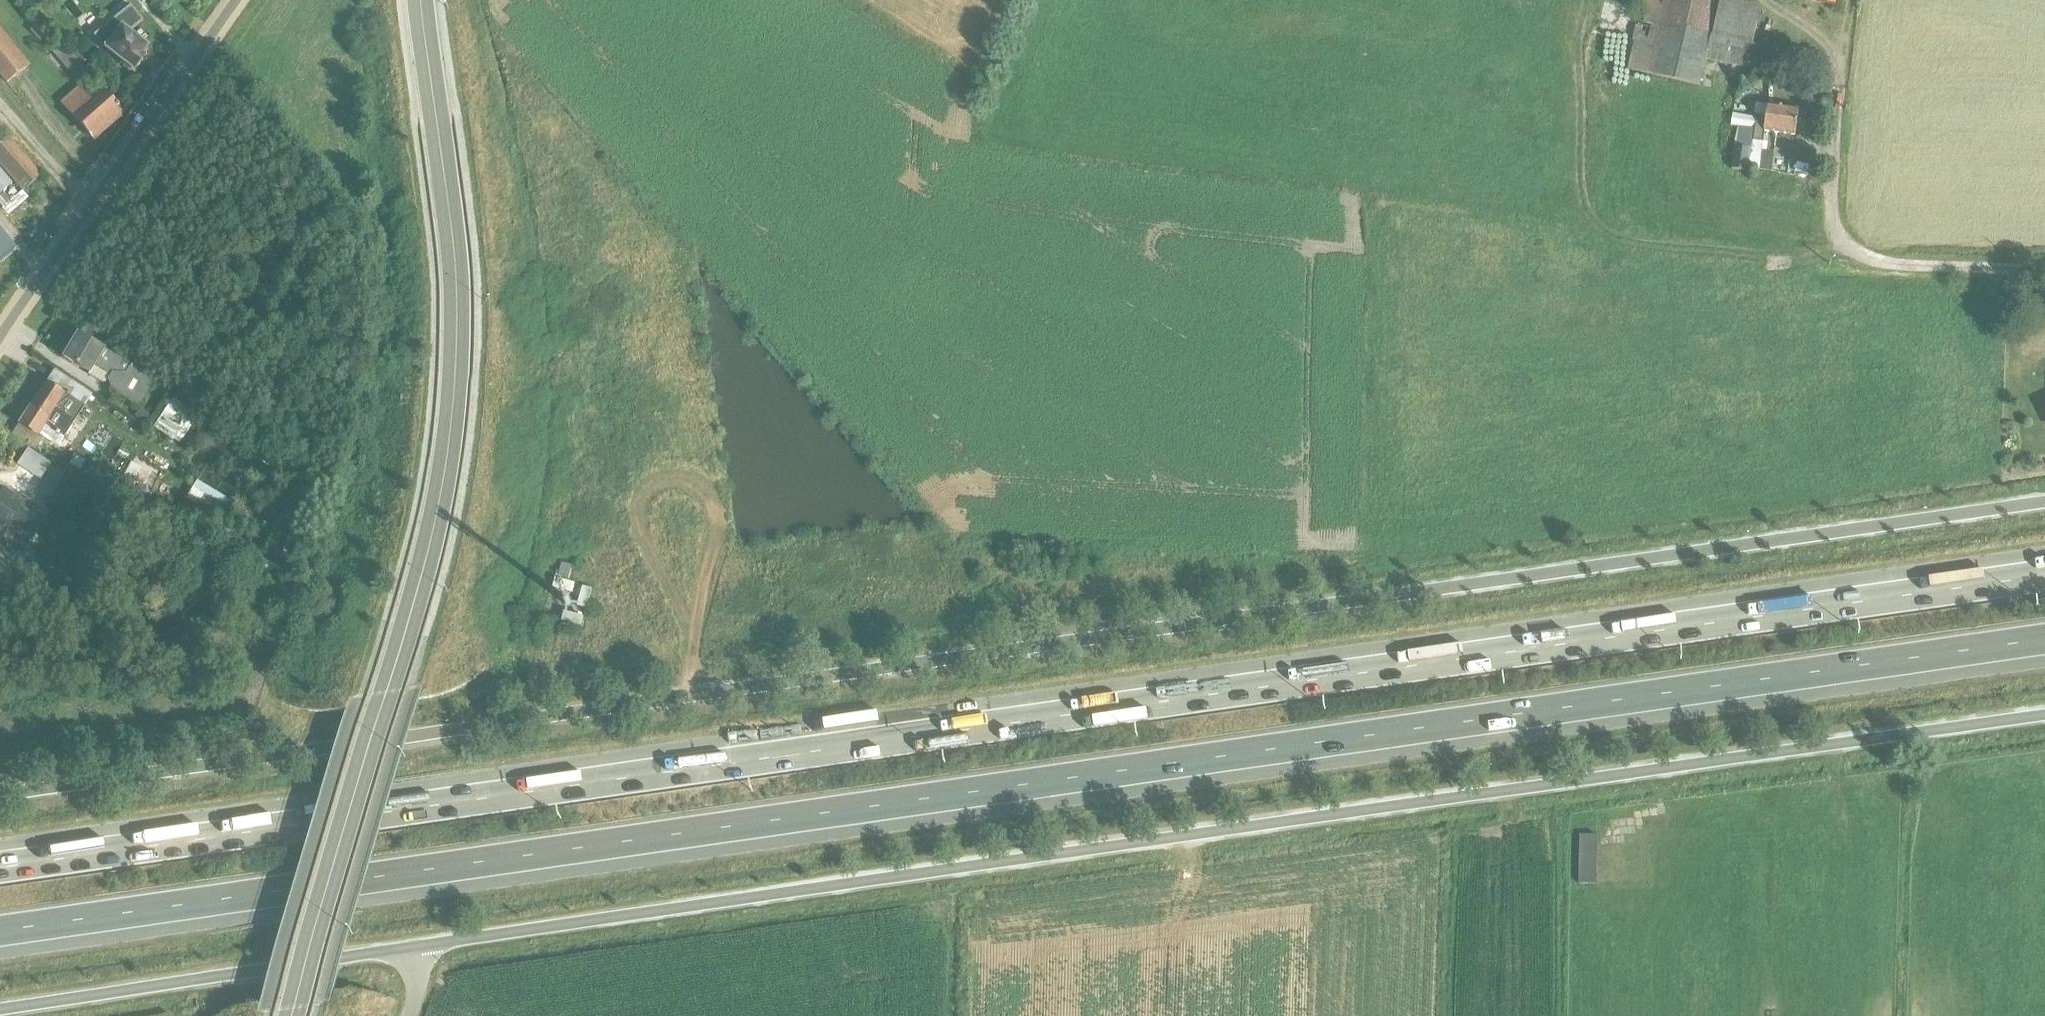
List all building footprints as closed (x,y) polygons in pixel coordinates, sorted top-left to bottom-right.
[(1628,69),(1700,87),(1706,60),(1719,63),(1717,75),(1741,80),(1744,69),(1770,75),(1776,49),(1754,45),(1762,8),(1728,0),(1644,0),(1628,69)] [(130,7),(94,36),(103,48),(131,70),(132,68),(136,68),(142,61),(141,61),(141,57),(148,47),(128,32),(142,21),(130,7)] [(8,82),(30,65),(0,28),(0,72),(8,82)] [(62,43),(48,55),(59,68),(63,65),(79,84),(90,75),(62,43)] [(79,87),(61,102),(94,139),(123,113),(99,85),(87,95),(79,87)] [(1734,143),(1730,170),(1748,172),(1749,169),(1772,171),(1774,160),(1762,158),(1765,131),(1795,136),(1799,109),(1768,104),(1767,116),(1757,115),(1755,136),(1749,136),(1750,128),(1737,126),(1734,143)] [(0,134),(0,162),(24,191),(41,176),(3,132),(0,134)] [(16,250),(0,231),(0,263),(16,250)] [(77,333),(63,357),(89,372),(88,375),(103,383),(107,381),(112,391),(139,408),(156,379),(77,333)] [(53,368),(45,381),(47,381),(83,406),(84,406),(92,394),(53,368)] [(47,381),(19,423),(37,435),(45,423),(57,432),(68,417),(73,420),(83,406),(47,381)] [(172,397),(152,426),(172,440),(173,439),(179,443),(198,415),(172,397)] [(56,433),(44,449),(55,457),(59,460),(81,431),(67,421),(58,434),(56,433)] [(18,423),(11,433),(34,449),(36,447),(41,438),(37,435),(19,423),(18,423)] [(28,448),(17,465),(40,480),(51,463),(28,448)] [(93,459),(85,475),(102,483),(110,468),(93,459)] [(296,463),(290,474),(307,483),(313,472),(296,463)] [(53,465),(44,478),(55,485),(63,472),(53,465)] [(269,481),(264,490),(280,499),(285,490),(269,481)] [(13,521),(33,535),(45,517),(3,489),(0,493),(0,542),(13,521)] [(91,500),(80,518),(99,530),(111,513),(91,500)] [(250,545),(240,562),(285,587),(288,579),(273,570),(278,560),(250,545)] [(557,577),(553,587),(554,588),(574,593),(576,583),(568,580),(572,564),(562,562),(558,578),(557,577)] [(583,586),(578,605),(588,608),(593,589),(583,586)] [(564,611),(562,620),(582,626),(585,616),(564,611)] [(1593,818),(1576,817),(1574,867),(1592,868),(1593,818)]
